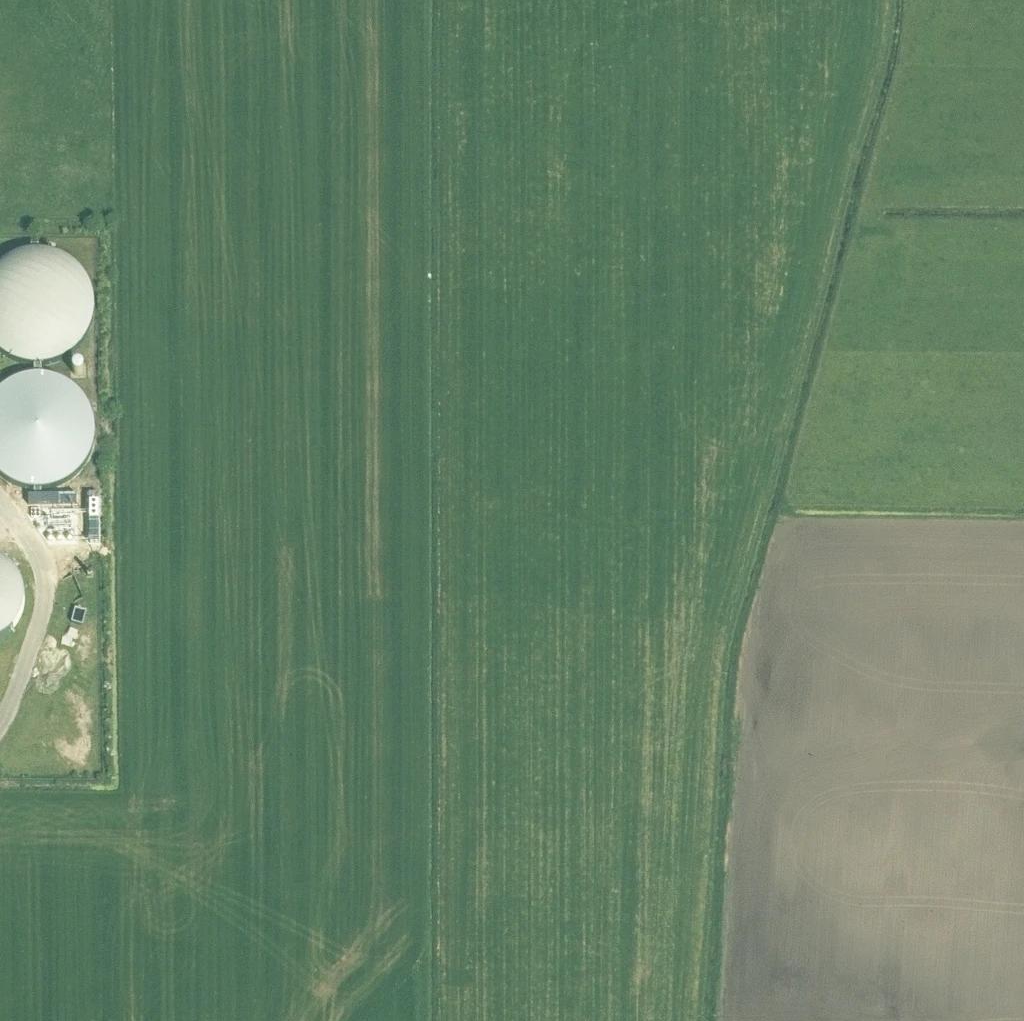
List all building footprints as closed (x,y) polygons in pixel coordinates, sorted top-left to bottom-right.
[(14,259),(0,268),(0,353),(8,360),(25,367),(43,368),(60,363),(75,354),(86,340),(93,323),(94,306),(90,288),(80,273),(66,262),(50,255),(32,254),(14,259)] [(74,392),(56,382),(36,378),(16,382),(0,392),(0,474),(8,481),(27,488),(47,488),(66,481),(81,467),(90,448),(92,428),(86,408),(74,392)] [(20,579),(12,568),(1,559),(0,559),(0,640),(12,632),(20,620),(25,607),(25,593),(20,579)]
